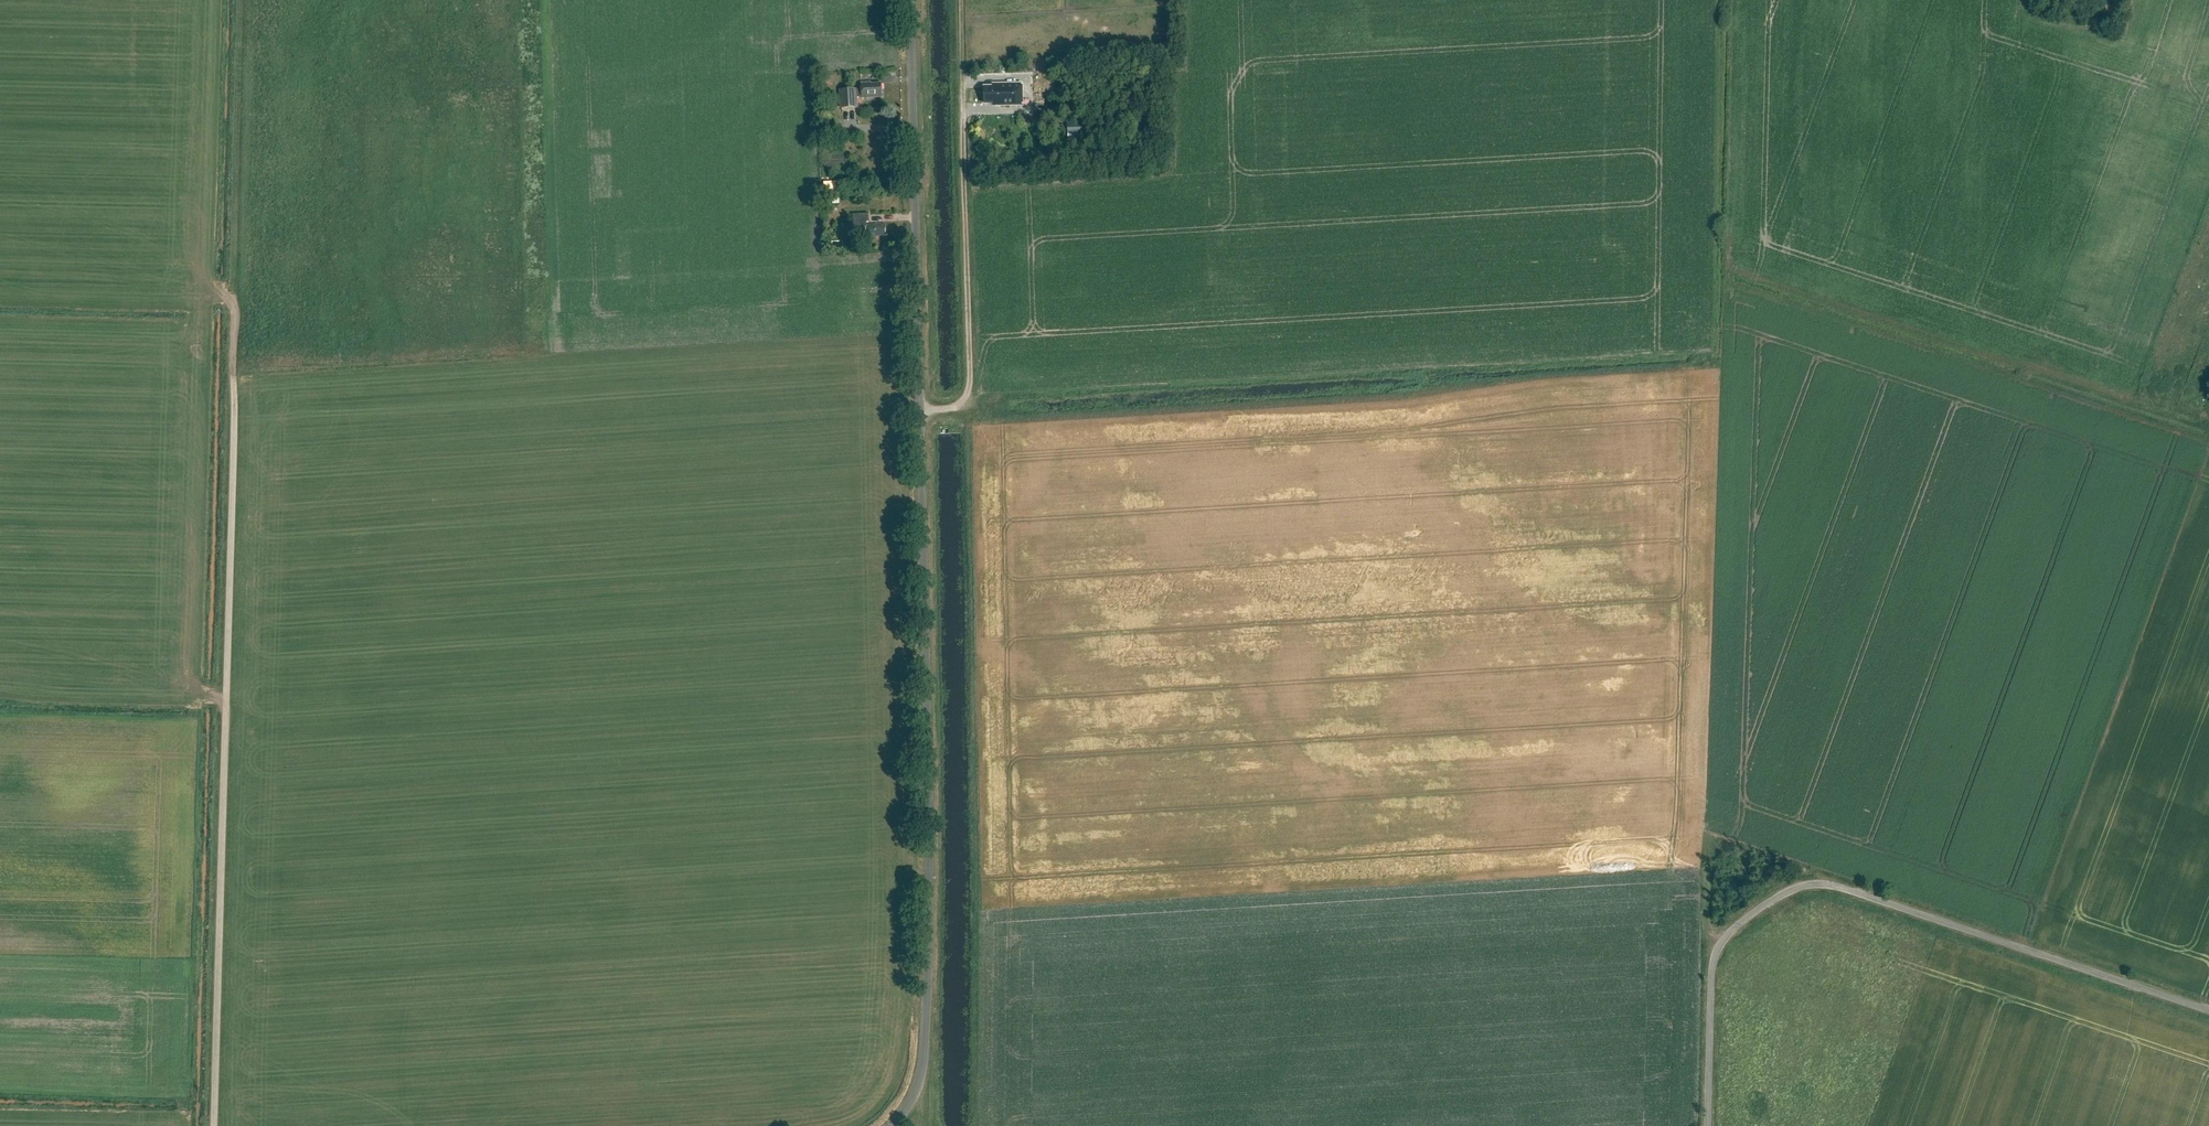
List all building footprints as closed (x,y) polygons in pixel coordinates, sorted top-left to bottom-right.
[(862,99),(883,97),(882,82),(861,84),(862,89),(841,91),(842,109),(858,108),(857,98),(862,98),(862,99)] [(1022,84),(1001,85),(1001,87),(984,87),(984,104),(993,103),(993,106),(1023,105),(1022,84)] [(1082,124),(1065,125),(1066,133),(1082,133),(1082,124)] [(853,215),(854,240),(863,239),(863,237),(866,237),(866,238),(876,238),(876,237),(886,236),(885,224),(870,225),(869,222),(870,222),(869,214),(853,215)]
